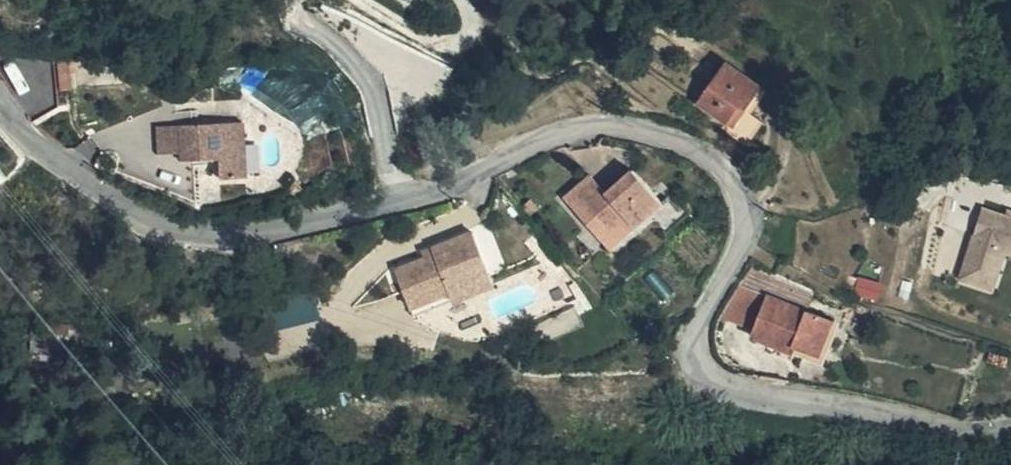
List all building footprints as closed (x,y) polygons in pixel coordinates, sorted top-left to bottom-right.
[(60,58),(64,87),(75,85),(71,57),(60,58)] [(720,140),(748,162),(736,148),(747,135),(756,142),(763,134),(743,119),(759,97),(728,74),(699,112),(725,132),(720,140)] [(223,93),(209,94),(210,103),(223,101),(223,93)] [(241,125),(178,130),(181,159),(182,166),(219,162),(222,180),(247,178),(241,125)] [(156,133),(158,161),(181,159),(178,130),(156,133)] [(736,148),(748,162),(760,145),(756,142),(747,135),(736,148)] [(250,172),(259,172),(258,141),(249,141),(250,172)] [(554,209),(579,233),(591,222),(607,238),(620,224),(627,231),(638,219),(659,238),(680,215),(662,197),(652,206),(628,184),(604,207),(578,183),(554,209)] [(981,203),(960,281),(998,291),(1008,253),(1010,254),(1010,211),(981,203)] [(522,228),(531,239),(541,231),(531,221),(522,228)] [(591,222),(579,233),(604,256),(627,231),(620,224),(607,238),(591,222)] [(467,239),(428,256),(431,263),(423,266),(393,279),(408,316),(447,299),(444,294),(483,277),(467,239)] [(431,263),(428,256),(420,259),(423,266),(431,263)] [(490,291),(483,277),(444,294),(447,299),(450,308),(490,291)] [(772,281),(736,298),(734,301),(763,310),(753,344),(794,358),(818,365),(829,328),(806,322),(809,311),(784,285),(772,281)] [(734,301),(715,334),(753,344),(763,310),(734,301)] [(792,363),(794,358),(753,344),(751,350),(792,363)]
